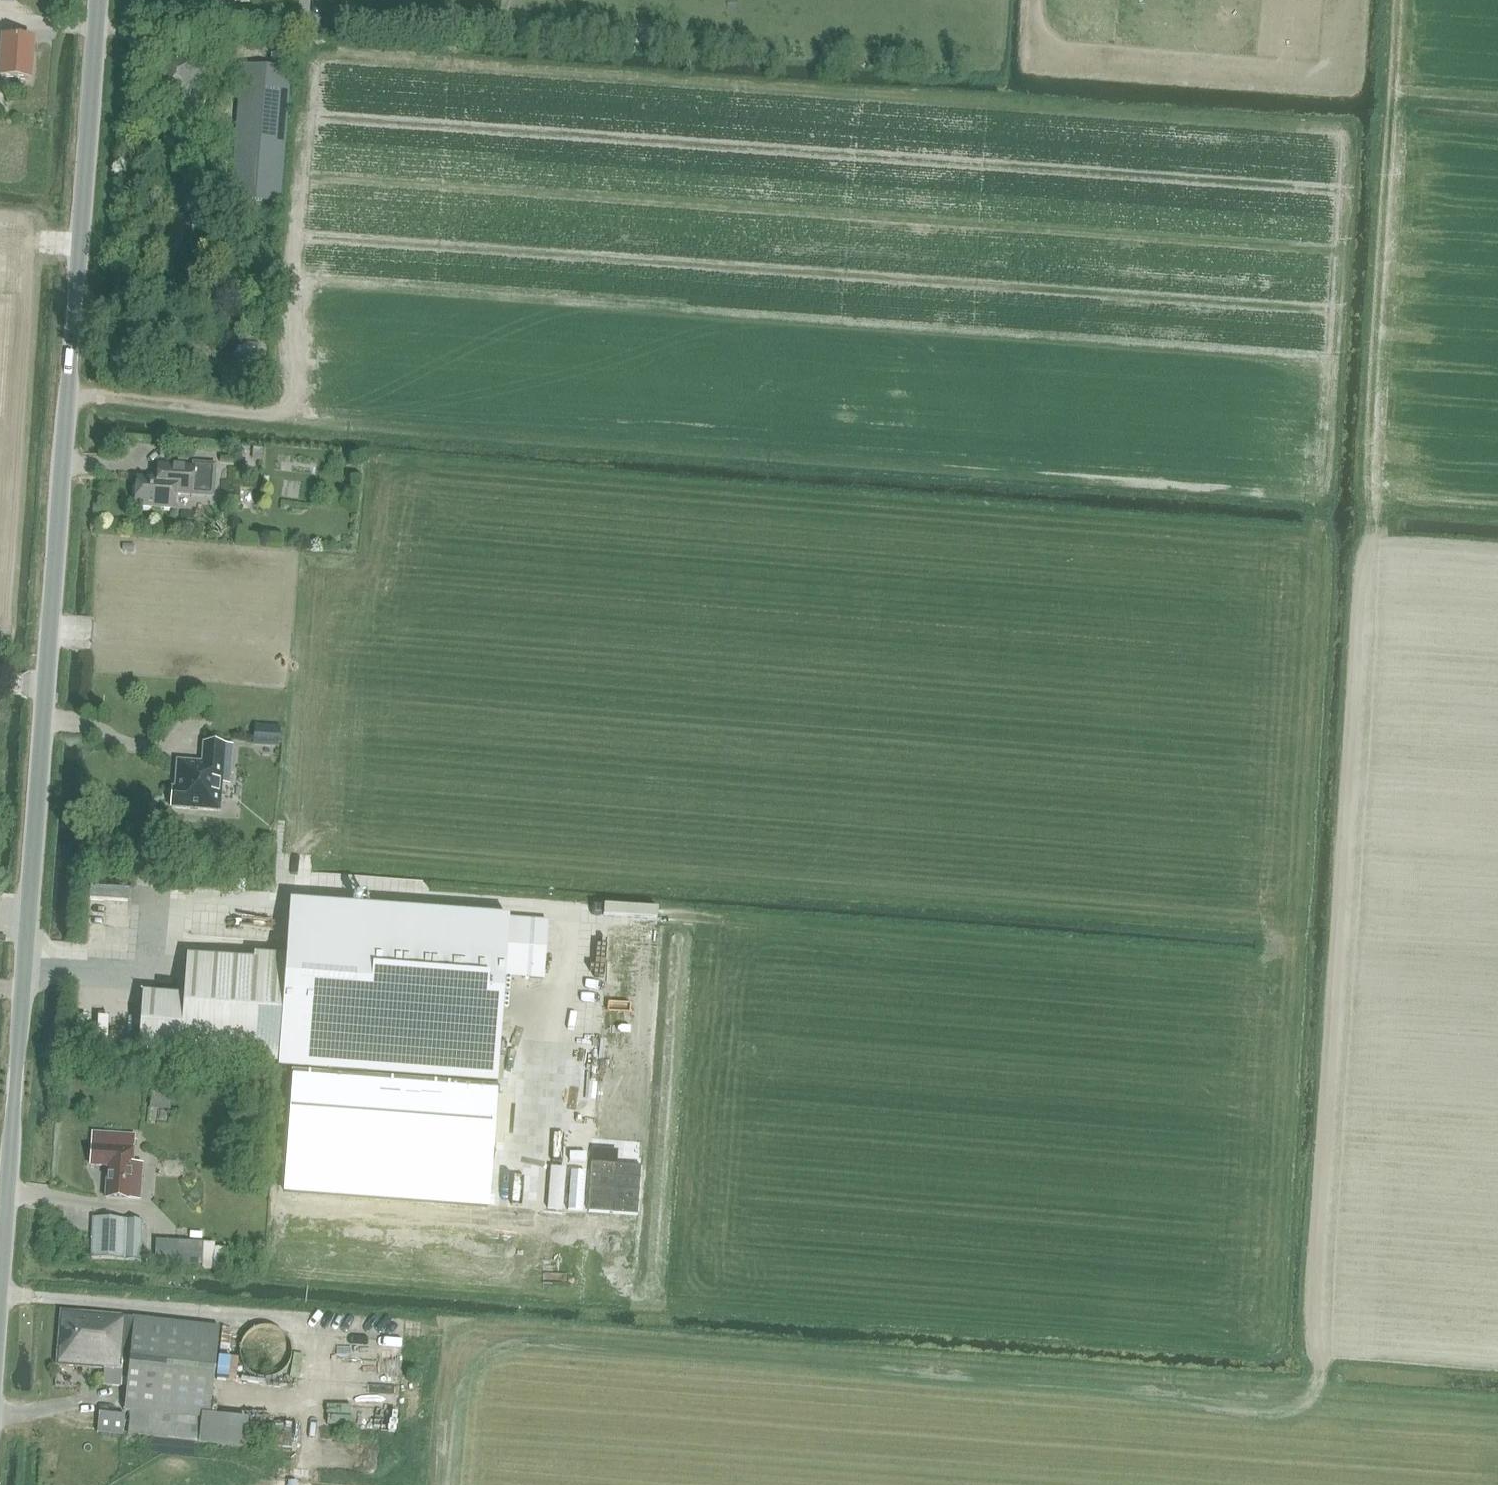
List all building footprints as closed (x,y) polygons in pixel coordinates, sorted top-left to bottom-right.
[(32,41),(4,39),(0,78),(29,81),(32,41)] [(151,51),(145,109),(201,115),(201,111),(205,71),(201,71),(202,56),(151,51)] [(232,198),(279,202),(289,73),(242,69),(232,198)] [(253,459),(262,460),(263,448),(255,447),(253,459)] [(194,464),(194,468),(192,494),(192,498),(213,499),(215,465),(194,464)] [(194,468),(164,466),(163,481),(137,480),(135,508),(175,511),(176,493),(192,494),(194,468)] [(256,726),(255,746),(280,747),(281,728),(256,726)] [(177,761),(174,788),(172,788),(170,809),(219,814),(222,784),(229,785),(233,747),(202,744),(200,763),(177,761)] [(90,882),(89,898),(129,901),(130,885),(90,882)] [(140,995),(136,1056),(278,1068),(498,1085),(506,981),(544,984),(549,926),(291,905),(287,959),(254,957),(187,951),(183,999),(140,995)] [(153,1095),(151,1112),(171,1114),(173,1097),(153,1095)] [(134,1137),(95,1133),(92,1164),(109,1166),(107,1198),(140,1200),(143,1165),(132,1164),(134,1137)] [(95,1218),(92,1258),(140,1261),(143,1221),(95,1218)] [(62,1312),(57,1365),(105,1370),(104,1383),(129,1386),(126,1412),(132,1412),(130,1433),(202,1439),(202,1441),(248,1445),(249,1434),(250,1422),(213,1418),(221,1325),(135,1317),(134,1333),(123,1332),(123,1317),(62,1312)] [(288,1353),(288,1352),(288,1348),(287,1342),(283,1337),(281,1334),(274,1329),(269,1328),(264,1327),(260,1327),(255,1329),(250,1331),(246,1334),(241,1342),(239,1346),(239,1352),(239,1355),(240,1361),(243,1365),(245,1369),(249,1372),(254,1375),(262,1377),(268,1376),(273,1375),(277,1373),(280,1370),(284,1367),(287,1362),(288,1353)] [(101,1430),(114,1431),(113,1432),(125,1433),(127,1414),(115,1413),(115,1414),(102,1413),(101,1430)]
